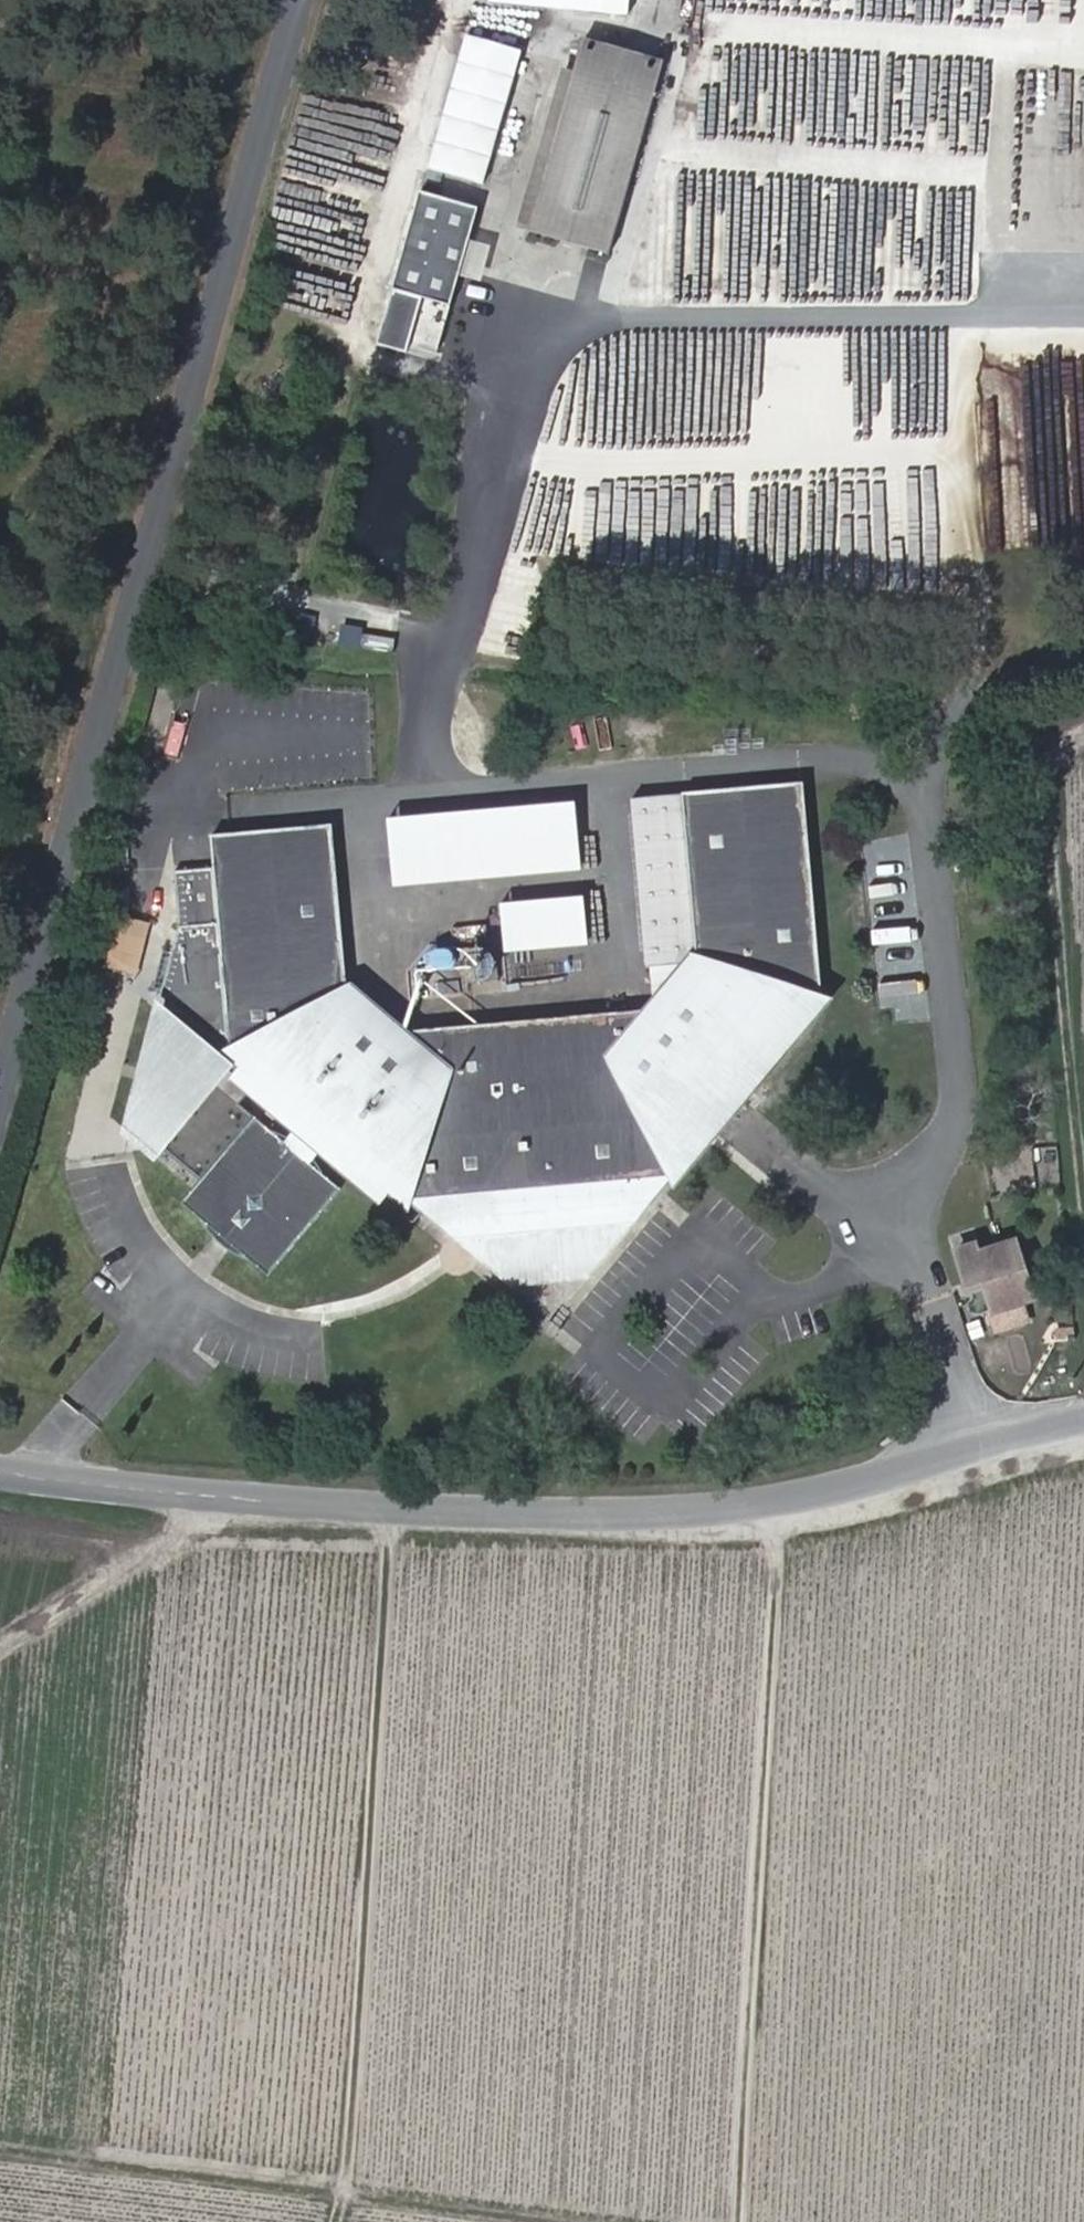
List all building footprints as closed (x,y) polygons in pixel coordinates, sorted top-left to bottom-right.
[(500,150),(525,54),(467,39),(441,135),(500,150)] [(614,258),(665,64),(585,42),(534,237),(614,258)] [(640,43),(640,56),(655,56),(655,43),(640,43)] [(695,303),(715,191),(656,181),(636,293),(695,303)] [(456,315),(483,214),(425,198),(398,299),(456,315)] [(355,991),(343,859),(223,870),(238,1055),(257,1071),(248,1081),(308,1131),(303,1145),(296,1141),(289,1137),(282,1135),(280,1134),(262,1120),(189,1208),(207,1223),(225,1246),(248,1262),(259,1265),(276,1280),(350,1192),(331,1176),(318,1158),(330,1149),(390,1199),(399,1189),(458,1238),(459,1237),(507,1277),(606,1269),(658,1207),(659,1208),(833,1001),(815,784),(643,798),(656,967),(701,964),(664,1009),(402,1030),(355,991)] [(220,838),(223,870),(343,859),(340,828),(220,838)] [(108,920),(104,962),(139,965),(143,923),(108,920)] [(958,1251),(970,1290),(986,1285),(988,1293),(973,1298),(967,1305),(970,1314),(977,1316),(990,1311),(996,1331),(1027,1320),(1021,1302),(1032,1298),(1015,1244),(979,1256),(975,1246),(958,1251)] [(596,1281),(606,1269),(507,1277),(520,1287),(596,1281)] [(986,1285),(970,1290),(973,1298),(988,1293),(986,1285)]
